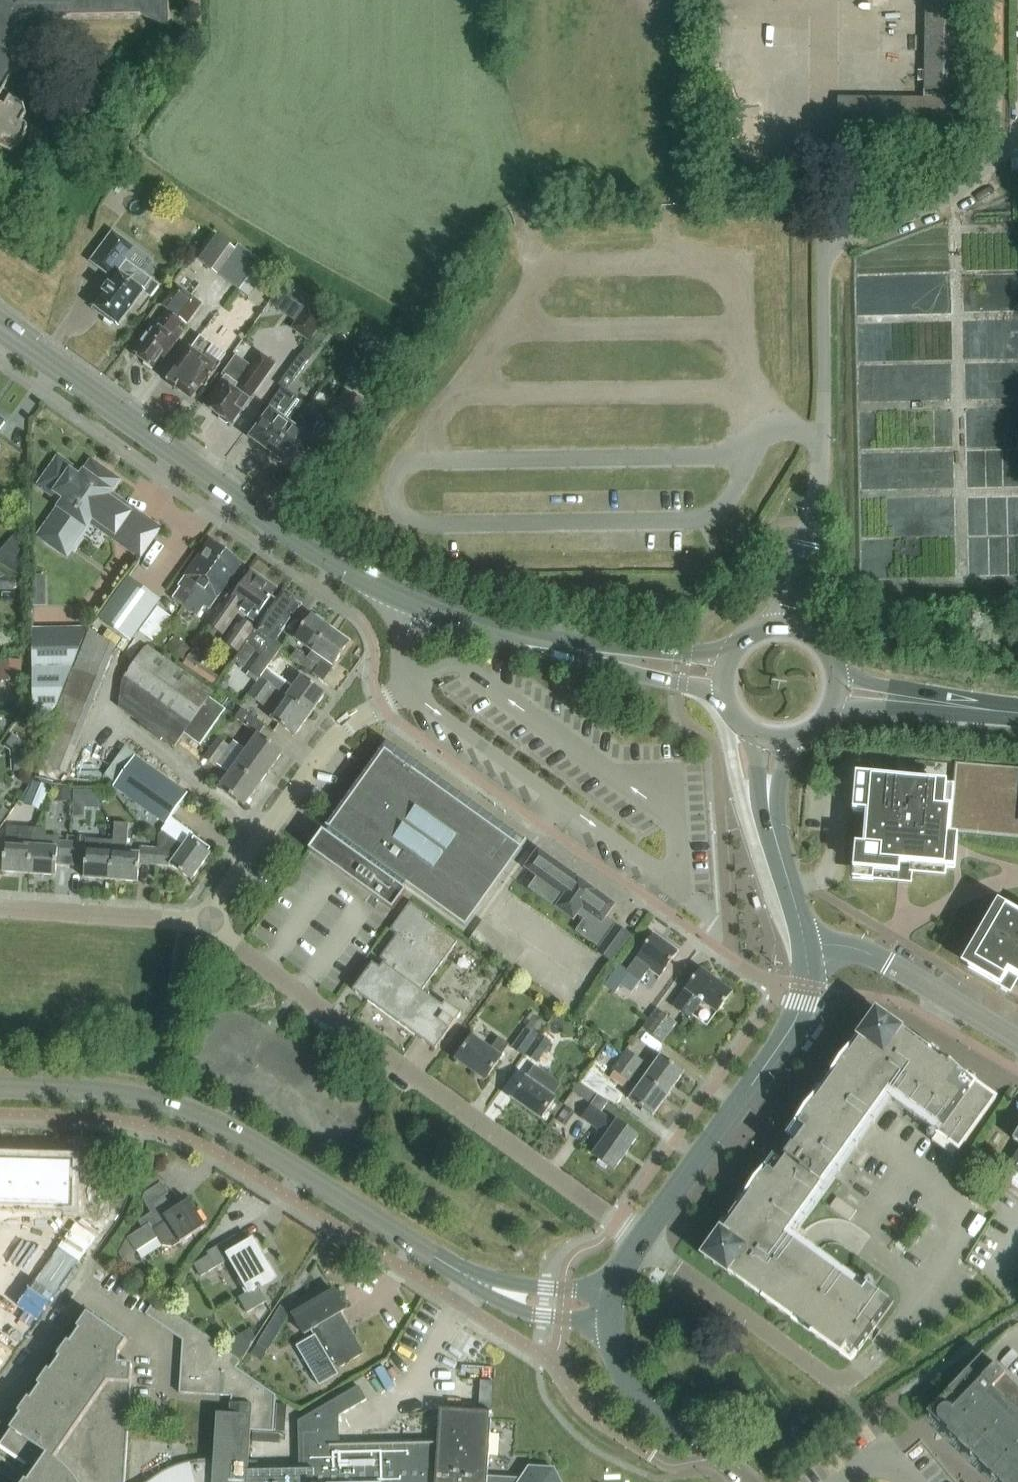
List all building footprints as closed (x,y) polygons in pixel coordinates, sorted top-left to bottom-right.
[(17,62),(15,61),(18,55),(22,57),(43,18),(140,17),(167,33),(167,34),(168,34),(168,0),(0,0),(0,94),(17,62)] [(10,154),(12,152),(19,146),(22,142),(23,139),(26,130),(26,126),(21,123),(24,116),(25,116),(23,104),(21,104),(8,97),(3,106),(0,104),(0,149),(10,154)] [(964,100),(924,99),(838,97),(838,139),(963,141),(964,100)] [(90,260),(114,277),(92,307),(104,316),(105,320),(111,324),(115,323),(118,326),(143,293),(150,298),(159,286),(123,260),(133,247),(112,231),(90,260)] [(227,282),(242,262),(246,256),(236,249),(235,250),(212,233),(194,258),(227,282)] [(242,262),(227,282),(238,291),(253,271),(242,262)] [(160,306),(166,311),(155,327),(154,325),(133,354),(137,357),(150,367),(154,370),(181,332),(176,329),(181,322),(186,325),(201,304),(175,285),(160,306)] [(325,319),(307,306),(291,329),(309,342),(325,319)] [(219,364),(225,356),(200,337),(193,346),(190,343),(187,347),(185,346),(174,361),(178,364),(175,372),(166,383),(175,389),(176,388),(190,399),(201,383),(205,385),(206,384),(220,365),(219,364)] [(225,377),(224,378),(222,380),(222,381),(203,407),(231,426),(240,414),(241,415),(243,411),(249,402),(248,402),(249,400),(274,365),(260,355),(247,373),(231,362),(222,375),(225,377)] [(308,362),(300,356),(294,364),(302,370),(308,362)] [(264,451),(271,457),(300,418),(308,406),(283,388),(267,410),(270,412),(250,439),(263,449),(264,451)] [(304,437),(295,430),(303,420),(300,418),(271,457),(279,463),(281,462),(295,473),(315,446),(318,448),(335,425),(346,433),(365,408),(347,394),(332,415),(324,410),(304,437)] [(67,499),(48,525),(71,542),(89,516),(109,530),(107,534),(138,556),(154,533),(124,511),(123,512),(103,498),(113,484),(90,467),(80,481),(68,472),(68,471),(57,463),(41,486),(52,494),(54,490),(67,499)] [(0,551),(0,565),(23,579),(23,541),(15,534),(0,551)] [(182,608),(221,552),(209,543),(177,587),(181,589),(173,601),(182,608)] [(208,610),(216,600),(240,566),(221,552),(182,608),(196,617),(204,607),(208,610)] [(51,601),(50,573),(37,573),(38,602),(51,601)] [(234,589),(212,620),(208,626),(222,636),(239,613),(252,622),(275,590),(250,573),(237,591),(234,589)] [(128,582),(101,620),(128,640),(155,602),(157,604),(158,603),(127,580),(126,581),(128,582)] [(281,594),(233,662),(243,669),(254,653),(260,657),(256,662),(266,670),(282,646),(275,641),(299,607),(281,594)] [(158,608),(140,633),(155,644),(173,619),(158,608)] [(312,652),(329,629),(311,616),(294,638),(312,652)] [(222,643),(238,654),(255,630),(240,619),(222,643)] [(313,675),(324,660),(332,666),(348,643),(329,629),(312,652),(313,652),(307,659),(302,667),(313,675)] [(89,631),(37,764),(61,773),(110,645),(109,645),(89,631)] [(86,634),(32,634),(33,706),(36,706),(36,717),(53,717),(86,634)] [(165,648),(182,660),(190,649),(173,637),(165,648)] [(146,647),(122,681),(119,709),(139,724),(138,725),(161,741),(162,739),(174,748),(184,735),(200,746),(225,711),(208,699),(212,693),(146,647)] [(184,662),(197,671),(206,657),(193,649),(184,662)] [(19,659),(3,659),(3,681),(19,681),(19,659)] [(268,668),(260,680),(309,715),(324,695),(300,677),(293,687),(282,679),(283,678),(268,668)] [(260,680),(248,697),(263,707),(270,720),(293,737),(309,715),(260,680)] [(241,709),(234,719),(254,733),(261,723),(241,709)] [(218,739),(210,750),(259,785),(282,753),(257,735),(239,760),(226,751),(229,747),(218,739)] [(405,886),(464,929),(526,844),(425,772),(386,743),(307,852),(392,912),(405,892),(402,890),(405,886)] [(217,766),(228,774),(217,789),(242,807),(259,785),(210,750),(203,759),(215,768),(217,766)] [(165,823),(185,795),(133,758),(113,786),(165,823)] [(857,812),(866,813),(863,846),(860,871),(898,874),(898,866),(946,870),(949,832),(1017,838),(1017,768),(954,763),(953,783),(861,775),(857,812)] [(36,777),(25,806),(41,812),(52,783),(36,777)] [(8,812),(0,806),(0,824),(8,812)] [(4,844),(2,872),(30,874),(33,829),(8,827),(6,844),(4,844)] [(72,843),(59,842),(59,837),(45,836),(46,830),(33,829),(30,874),(55,875),(56,866),(71,867),(72,843)] [(140,853),(124,852),(125,831),(113,830),(112,843),(113,843),(111,879),(137,881),(139,863),(153,864),(154,849),(140,848),(140,853)] [(159,834),(156,865),(171,866),(190,880),(210,854),(189,839),(183,847),(163,832),(159,834)] [(105,842),(104,851),(87,850),(87,844),(72,843),(71,867),(86,868),(85,878),(111,879),(113,843),(112,843),(105,842)] [(529,890),(572,921),(576,916),(583,921),(575,932),(588,942),(604,920),(613,906),(537,851),(524,869),(537,879),(529,890)] [(379,970),(372,965),(352,992),(435,1051),(461,1015),(445,1003),(442,1007),(421,992),(456,943),(425,920),(427,917),(409,903),(389,931),(395,935),(378,958),(384,963),(379,970)] [(972,961),(1003,979),(1006,973),(1017,980),(1017,914),(1004,906),(972,961)] [(597,953),(610,963),(628,937),(604,920),(588,942),(599,950),(597,953)] [(659,978),(677,953),(652,936),(634,961),(626,973),(640,983),(648,971),(659,978)] [(700,970),(676,1003),(673,1007),(689,1019),(701,1003),(716,1013),(731,992),(700,970)] [(677,1024),(656,1009),(642,1029),(662,1044),(677,1024)] [(850,1363),(893,1304),(795,1234),(835,1178),(829,1174),(888,1090),(940,1128),(936,1134),(958,1150),(995,1098),(876,1012),(786,1136),(796,1143),(792,1147),(791,1147),(783,1157),(785,1158),(781,1163),(772,1156),(701,1256),(850,1363)] [(524,1056),(544,1028),(547,1024),(530,1013),(523,1024),(526,1026),(510,1049),(523,1057),(524,1056)] [(544,1028),(524,1056),(537,1064),(555,1036),(544,1028)] [(500,1057),(508,1046),(499,1039),(491,1049),(490,1050),(472,1037),(456,1060),(485,1080),(501,1058),(500,1057)] [(626,1050),(618,1060),(668,1095),(684,1073),(661,1057),(653,1069),(626,1050)] [(668,1095),(618,1060),(611,1070),(614,1072),(609,1078),(623,1088),(627,1082),(638,1089),(630,1101),(652,1116),(668,1095)] [(550,1097),(559,1085),(534,1067),(525,1078),(510,1098),(539,1120),(554,1100),(550,1097)] [(582,1118),(591,1125),(606,1136),(592,1155),(600,1160),(597,1163),(606,1169),(608,1166),(613,1170),(637,1137),(616,1121),(614,1124),(600,1113),(608,1103),(580,1083),(573,1092),(591,1105),(582,1118)] [(1016,1174),(1005,1190),(1017,1199),(1017,1153),(1008,1168),(1016,1174)] [(71,1209),(73,1164),(0,1162),(0,1207),(71,1209)] [(172,1247),(180,1242),(181,1243),(204,1228),(187,1202),(172,1211),(163,1197),(167,1195),(160,1184),(144,1194),(141,1201),(150,1214),(138,1222),(143,1228),(128,1237),(138,1251),(157,1239),(162,1246),(172,1247)] [(837,1197),(830,1206),(849,1221),(856,1211),(837,1197)] [(229,1261),(249,1293),(239,1298),(247,1313),(266,1302),(259,1289),(275,1280),(252,1241),(241,1247),(235,1237),(207,1254),(208,1256),(193,1265),(200,1277),(229,1261)] [(333,1291),(292,1315),(304,1336),(305,1335),(304,1334),(308,1332),(310,1331),(313,1336),(295,1347),(318,1386),(337,1375),(332,1365),(337,1362),(339,1366),(338,1367),(338,1368),(345,1364),(346,1366),(349,1364),(348,1362),(362,1354),(339,1314),(344,1311),(333,1291)] [(338,1444),(337,1417),(365,1401),(357,1388),(297,1422),(299,1470),(247,1471),(250,1431),(273,1432),(275,1396),(235,1368),(240,1361),(154,1301),(144,1314),(182,1341),(178,1393),(231,1396),(230,1414),(216,1413),(213,1462),(208,1462),(203,1462),(198,1462),(194,1463),(189,1464),(184,1465),(175,1468),(166,1472),(162,1474),(158,1477),(150,1481),(559,1481),(553,1470),(529,1468),(521,1480),(486,1477),(490,1413),(439,1410),(436,1443),(338,1444)] [(132,1364),(118,1363),(119,1352),(127,1341),(89,1315),(0,1443),(0,1448),(34,1471),(27,1481),(124,1481),(132,1364)] [(268,1352),(280,1330),(269,1324),(256,1345),(268,1352)] [(981,1354),(925,1412),(998,1481),(1017,1481),(1017,1389),(981,1354)] [(486,1406),(498,1406),(499,1375),(461,1373),(460,1392),(487,1393),(486,1406)]
